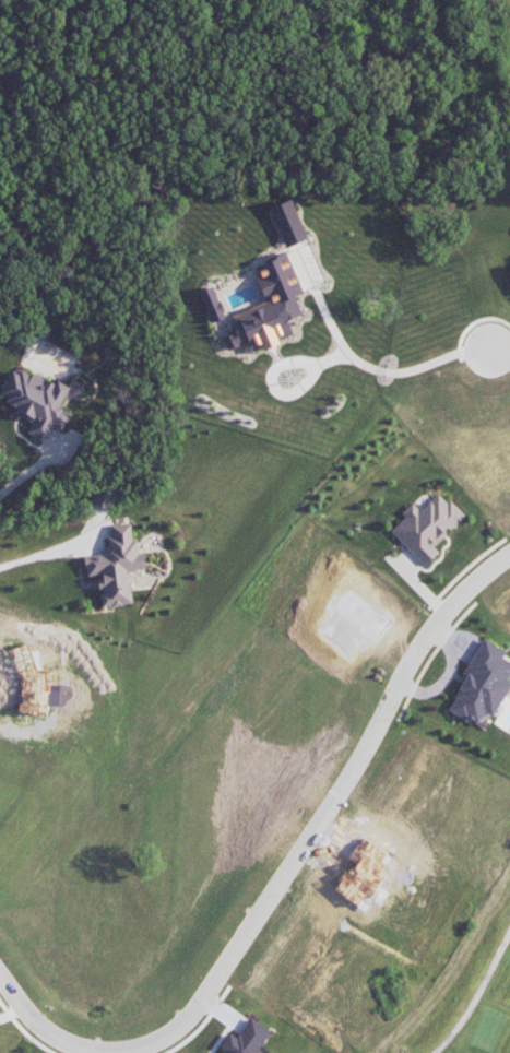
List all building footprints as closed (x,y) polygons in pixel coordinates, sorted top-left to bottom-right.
[(267,304),(228,319),(237,343),(242,341),(247,355),(279,343),(278,338),(293,332),(288,320),(301,315),(295,299),(302,296),(286,254),(252,267),(267,304)] [(211,323),(225,318),(213,287),(200,292),(211,323)] [(69,387),(57,381),(54,386),(14,367),(0,396),(0,401),(35,418),(27,434),(44,442),(52,427),(62,432),(71,413),(59,408),(69,387)] [(424,566),(439,552),(434,547),(464,517),(441,492),(420,511),(412,503),(402,513),(405,517),(391,531),(424,566)] [(131,604),(127,571),(145,569),(143,551),(138,551),(137,540),(132,540),(130,523),(111,525),(112,537),(104,538),(106,554),(84,557),(87,578),(97,576),(99,590),(100,590),(103,607),(131,604)] [(482,636),(509,651),(509,747),(440,709),(482,636)] [(272,1031),(249,1018),(237,1039),(227,1033),(218,1048),(220,1049),(218,1052),(259,1052),(272,1031)]
